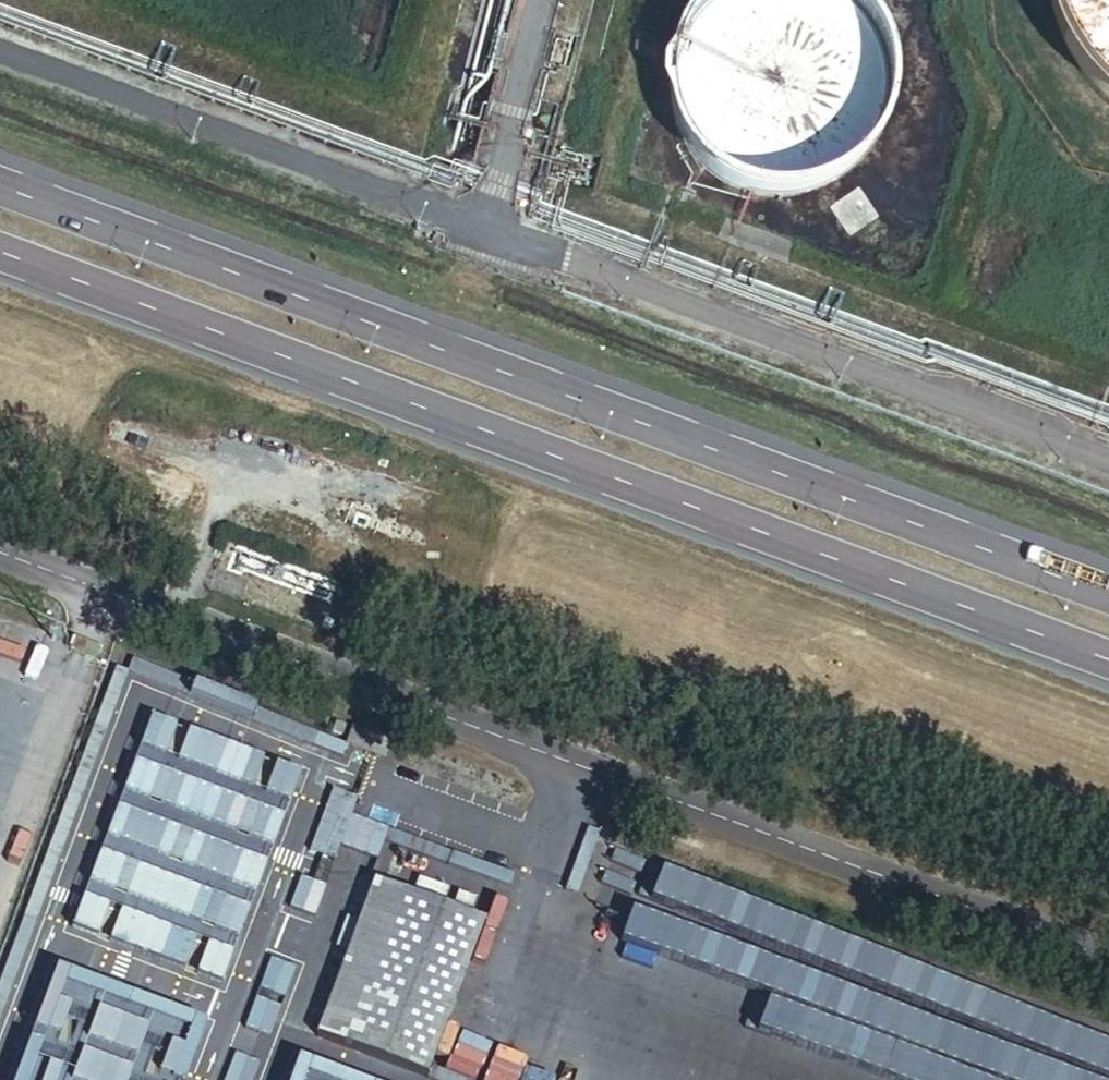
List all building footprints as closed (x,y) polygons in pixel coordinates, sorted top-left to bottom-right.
[(886,89),(886,75),(883,62),(879,48),(873,36),(866,24),(857,13),(847,4),(841,0),(710,0),(705,3),(695,13),(686,23),(679,35),(673,48),(668,61),(666,75),(665,88),(666,102),(668,116),(672,129),(678,142),(686,154),(694,164),(705,174),(716,182),(728,189),(741,194),(754,198),(768,199),(782,199),(796,198),(810,194),(822,189),(835,183),(846,175),(856,165),(865,155),(872,143),(878,130),(883,117),(886,103),(886,89)] [(1046,13),(1053,34),(1062,54),(1074,73),(1088,90),(1104,105),(1108,109),(1108,0),(1043,0),(1046,13)] [(301,772),(153,719),(78,928),(220,985),(301,772)] [(388,745),(350,731),(344,748),(382,762),(388,745)] [(493,914),(337,861),(310,939),(331,946),(302,1030),(437,1077),(493,914)] [(54,962),(11,1079),(184,1079),(206,1017),(54,962)] [(299,1057),(290,1079),(362,1079),(299,1057)]
